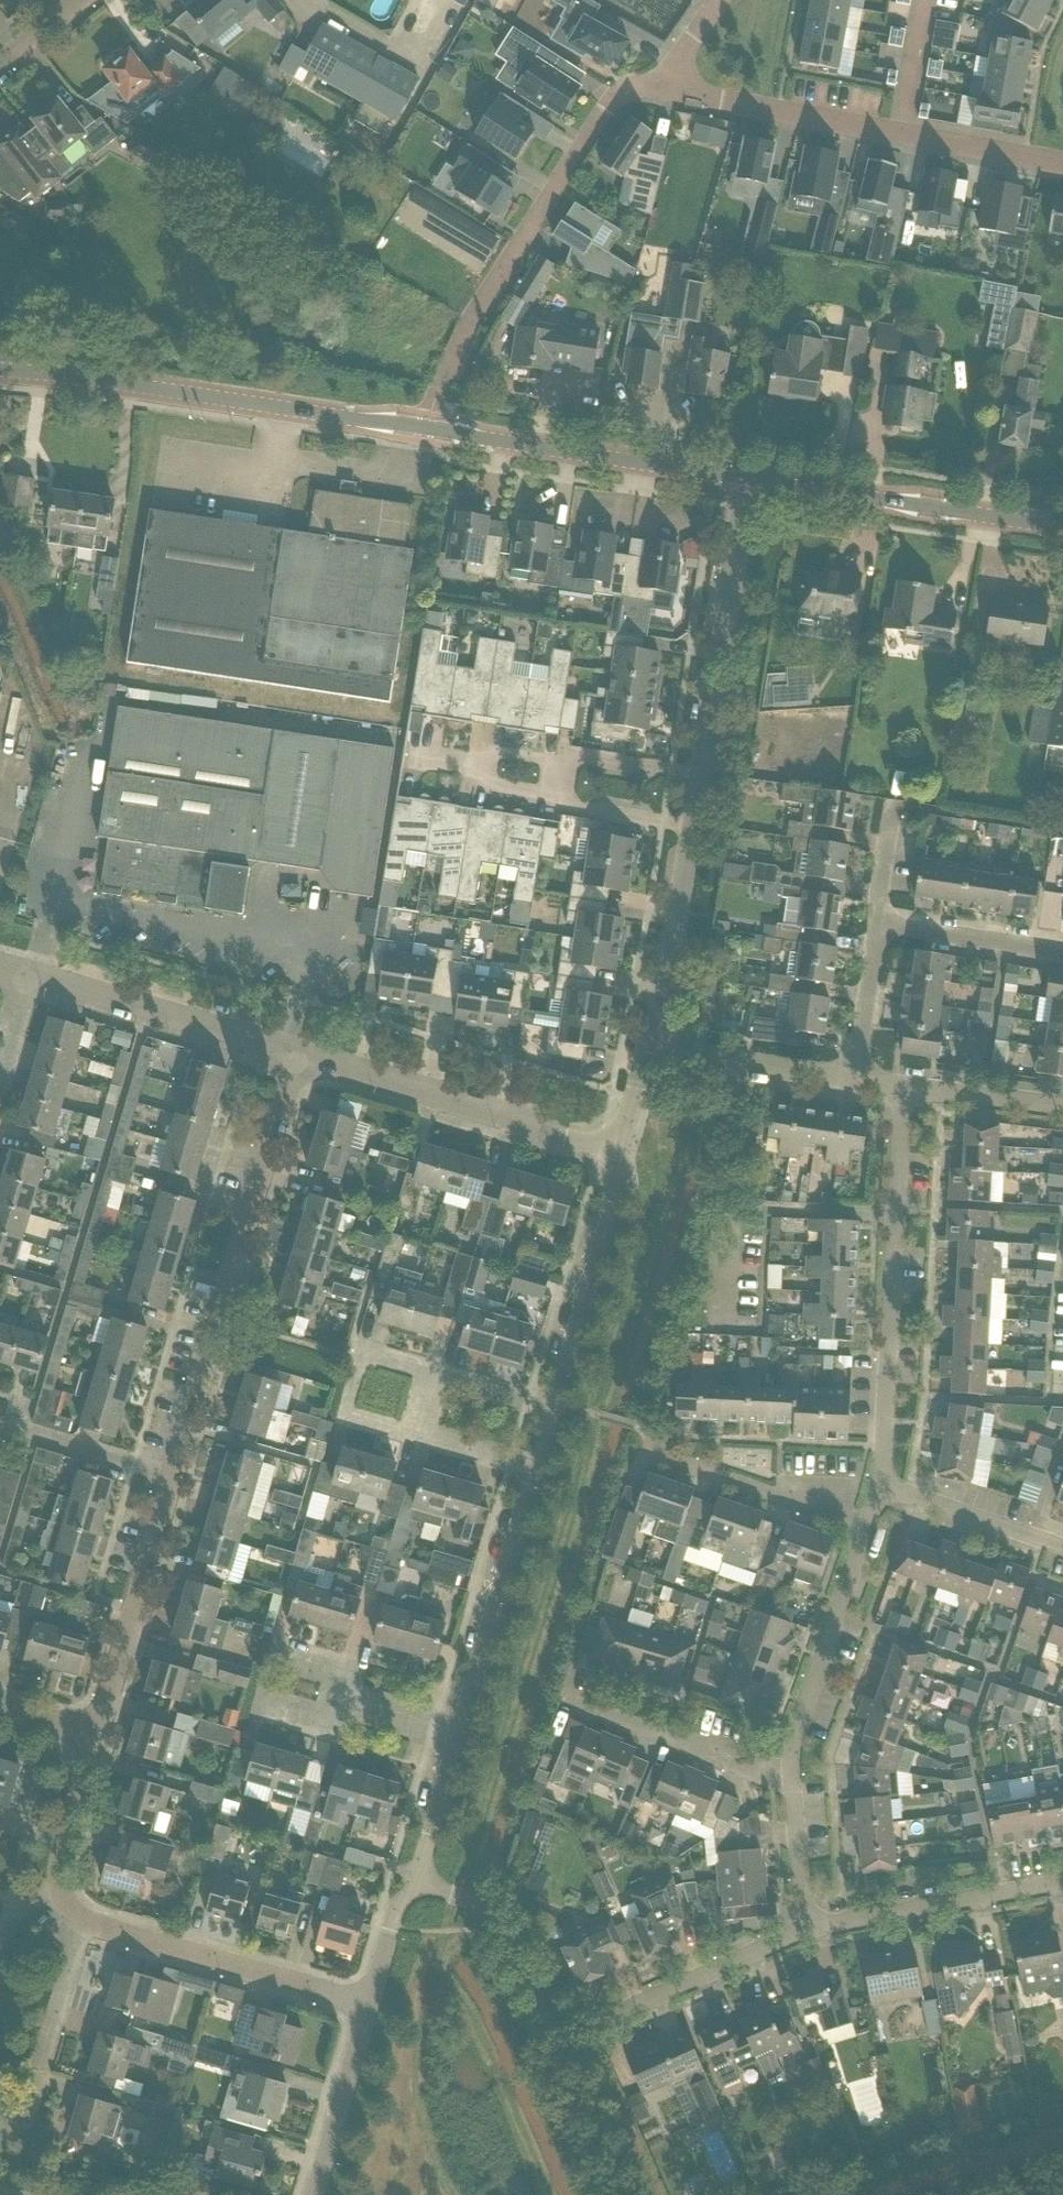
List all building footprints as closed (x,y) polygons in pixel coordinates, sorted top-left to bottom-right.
[(187,10),(211,40),(254,5),(268,23),(284,10),(276,0),(244,0),(242,2),(241,0),(199,0),(187,10)] [(465,9),(470,0),(449,0),(465,9)] [(592,22),(601,6),(589,0),(554,0),(553,2),(566,9),(561,18),(578,28),(567,49),(584,58),(586,54),(610,67),(614,58),(619,61),(629,42),(592,22)] [(846,28),(850,7),(812,0),(808,21),(846,28)] [(1022,0),(1004,0),(992,23),(990,22),(989,23),(1017,32),(1018,31),(1017,31),(1021,24),(1036,33),(1046,13),(1022,0)] [(1046,13),(1053,0),(1022,0),(1046,13)] [(842,49),(846,28),(808,21),(804,42),(842,49)] [(949,32),(950,23),(937,21),(936,21),(935,30),(949,32)] [(1028,65),(1032,43),(1015,40),(1017,33),(1017,32),(989,23),(991,24),(985,57),(1028,65)] [(306,55),(299,67),(327,82),(397,121),(419,82),(349,43),(326,30),(321,27),(316,37),(306,55)] [(904,39),(905,30),(891,27),(890,36),(904,39)] [(558,73),(566,61),(514,28),(497,56),(508,63),(507,66),(522,75),(515,85),(519,88),(517,92),(541,108),(544,104),(562,115),(580,87),(558,73)] [(902,48),(904,39),(890,36),(888,45),(902,48)] [(838,76),(842,49),(804,42),(800,64),(821,68),(820,72),(838,76)] [(114,82),(86,103),(125,125),(138,115),(129,102),(142,92),(149,101),(159,93),(162,97),(183,82),(202,68),(175,51),(165,59),(146,73),(130,52),(105,71),(114,82)] [(1024,86),(1028,65),(985,57),(984,58),(989,59),(986,79),(1024,86)] [(942,71),(943,62),(930,59),(929,59),(928,68),(942,71)] [(445,63),(437,75),(448,82),(455,69),(445,63)] [(225,66),(209,89),(238,110),(255,87),(225,66)] [(940,79),(942,71),(928,68),(926,77),(927,77),(940,79)] [(895,86),(897,72),(889,71),(886,85),(895,86)] [(1024,86),(986,79),(982,98),(977,97),(977,98),(1021,107),(1021,106),(1020,105),(1024,86)] [(520,122),(528,110),(501,93),(475,133),(517,160),(535,132),(520,122)] [(1017,128),(1021,107),(977,98),(972,127),(971,126),(971,128),(1003,134),(1003,132),(1001,132),(1002,126),(1017,128)] [(101,117),(95,122),(82,106),(71,115),(58,100),(55,102),(54,100),(44,108),(45,110),(33,120),(35,124),(25,133),(20,126),(0,142),(0,152),(0,153),(0,190),(20,203),(32,193),(36,198),(61,178),(48,162),(59,154),(61,155),(81,139),(94,156),(117,138),(101,117)] [(927,119),(930,104),(922,103),(921,103),(919,117),(927,119)] [(635,186),(630,208),(651,215),(665,156),(643,152),(642,154),(639,153),(652,133),(631,119),(600,166),(621,180),(623,178),(635,186)] [(319,185),(341,157),(298,123),(276,152),(319,185)] [(693,123),(691,141),(725,145),(727,128),(693,123)] [(127,152),(161,171),(172,151),(156,142),(138,133),(127,152)] [(732,194),(744,196),(748,193),(763,196),(765,184),(766,184),(773,145),(742,139),(736,173),(732,176),(729,190),(732,194)] [(513,191),(494,179),(501,166),(468,145),(452,170),(464,177),(455,191),(496,218),(498,215),(502,217),(511,203),(507,201),(513,191)] [(793,195),(790,209),(812,213),(822,215),(814,251),(830,255),(839,218),(827,215),(835,172),(838,154),(806,148),(801,176),(796,175),(793,195)] [(908,191),(891,187),(896,166),(888,164),(889,159),(876,156),(875,161),(867,159),(855,208),(876,213),(865,260),(890,266),(908,191)] [(926,173),(919,213),(941,217),(939,228),(958,232),(963,206),(951,204),(956,178),(926,173)] [(1021,190),(988,184),(979,232),(1012,238),(1013,231),(1027,233),(1033,201),(1019,199),(1021,190)] [(1055,196),(1049,233),(1062,235),(1062,197),(1055,196)] [(777,206),(756,201),(744,253),(764,258),(777,206)] [(592,243),(605,222),(575,203),(563,222),(562,222),(553,236),(571,247),(566,264),(630,286),(636,270),(592,243)] [(46,219),(67,220),(68,205),(46,204),(46,214),(46,219)] [(836,242),(833,254),(841,257),(845,244),(836,242)] [(961,258),(959,270),(977,273),(978,266),(974,260),(961,258)] [(537,260),(514,296),(530,306),(553,271),(537,260)] [(688,284),(690,284),(693,265),(674,262),(665,317),(665,318),(665,320),(632,315),(627,346),(633,347),(632,351),(626,350),(623,373),(629,374),(627,384),(656,389),(661,356),(655,355),(656,351),(661,351),(664,336),(678,338),(681,320),(688,284)] [(747,262),(744,276),(757,279),(760,265),(747,262)] [(984,281),(980,301),(996,304),(1013,307),(1016,293),(1017,287),(984,281)] [(705,287),(690,284),(688,284),(681,320),(698,323),(705,287)] [(1013,307),(1013,309),(1024,311),(1028,295),(1016,293),(1013,307)] [(1012,309),(1004,350),(1031,356),(1039,314),(1024,311),(1013,309),(1012,309)] [(515,343),(511,365),(542,370),(543,364),(575,369),(574,371),(586,373),(586,371),(592,372),(598,332),(553,325),(551,335),(518,330),(515,343)] [(843,376),(859,378),(867,329),(851,326),(843,376)] [(924,394),(918,393),(925,358),(935,360),(940,336),(895,327),(890,351),(902,353),(895,388),(887,386),(882,408),(889,409),(886,425),(901,428),(901,430),(912,432),(913,430),(916,431),(918,422),(931,425),(937,397),(924,395),(924,394)] [(768,392),(815,399),(820,368),(827,369),(830,344),(820,343),(820,342),(790,337),(787,356),(774,354),(768,392)] [(728,356),(711,353),(713,343),(692,339),(686,375),(693,376),(690,394),(720,399),(728,356)] [(1034,413),(1041,367),(1023,364),(1021,378),(1019,378),(1014,410),(1005,408),(999,444),(1026,449),(1029,427),(1043,430),(1046,415),(1034,413)] [(13,505),(30,507),(34,480),(4,476),(1,497),(0,503),(13,505)] [(127,663),(148,666),(390,703),(393,681),(413,550),(405,549),(411,506),(355,497),(354,500),(339,497),(339,494),(316,491),(309,534),(150,510),(127,663)] [(47,542),(76,547),(84,496),(55,492),(47,542)] [(84,496),(76,547),(92,550),(106,552),(114,501),(84,496)] [(498,568),(501,546),(484,544),(488,517),(477,516),(478,513),(468,511),(468,515),(457,513),(455,530),(451,529),(447,559),(467,562),(466,574),(496,579),(498,568)] [(561,577),(565,555),(566,546),(549,543),(552,527),(541,525),(541,522),(532,521),(531,524),(520,522),(518,539),(514,539),(511,560),(510,569),(530,572),(529,584),(560,588),(561,577)] [(623,598),(628,565),(612,562),(616,536),(605,535),(605,532),(595,530),(595,533),(585,532),(582,549),(578,548),(574,578),(595,581),(593,593),(614,596),(611,618),(609,618),(607,631),(618,632),(623,598)] [(684,544),(683,553),(686,556),(697,558),(700,537),(684,544)] [(675,593),(679,563),(676,563),(678,546),(668,544),(668,541),(658,539),(658,543),(647,541),(643,567),(628,565),(623,598),(618,632),(644,636),(646,627),(637,626),(640,600),(653,602),(654,590),(675,593)] [(98,587),(115,590),(119,558),(102,556),(97,587),(98,587)] [(686,561),(684,569),(696,571),(698,562),(686,561)] [(797,628),(831,634),(832,622),(853,625),(861,576),(824,570),(823,576),(802,573),(799,593),(802,594),(799,618),(797,628)] [(883,628),(918,634),(916,645),(951,650),(957,613),(932,609),(935,588),(897,582),(893,610),(886,609),(883,628)] [(98,587),(96,600),(113,602),(115,590),(98,587)] [(985,643),(1006,646),(1007,641),(1043,646),(1049,609),(1016,604),(1016,600),(992,597),(985,643)] [(493,604),(491,612),(509,615),(510,607),(493,604)] [(445,719),(448,719),(456,667),(438,664),(446,613),(428,610),(425,629),(423,629),(411,706),(433,709),(432,717),(432,720),(434,723),(437,724),(440,724),(443,722),(445,719)] [(536,637),(551,640),(554,622),(539,620),(536,637)] [(615,659),(613,673),(659,680),(662,666),(658,665),(659,654),(635,650),(637,636),(644,637),(644,636),(618,632),(607,631),(603,657),(615,659)] [(465,714),(486,718),(498,641),(479,638),(474,670),(456,667),(448,719),(451,720),(451,723),(453,726),(456,727),(460,727),(462,725),(464,722),(465,714)] [(518,730),(521,731),(530,679),(512,676),(517,644),(498,641),(486,718),(506,721),(505,728),(506,732),(508,734),(511,736),(514,735),(517,733),(518,730)] [(565,699),(573,652),(569,652),(557,650),(553,649),(548,682),(530,679),(521,731),(525,731),(525,735),(527,737),(530,739),(534,738),(536,736),(538,733),(539,726),(560,729),(565,699)] [(956,715),(977,718),(983,674),(962,670),(956,715)] [(597,697),(609,698),(655,705),(656,702),(654,701),(655,695),(657,696),(659,680),(613,673),(610,690),(598,688),(597,697)] [(768,675),(766,687),(773,686),(774,706),(810,704),(809,682),(787,684),(786,674),(768,675)] [(1027,743),(1047,746),(1062,748),(1062,695),(1056,694),(1036,690),(1027,743)] [(609,698),(607,711),(595,710),(591,736),(621,741),(623,726),(647,730),(649,718),(653,719),(655,705),(609,698)] [(580,701),(565,699),(560,729),(575,732),(580,701)] [(206,909),(243,915),(250,869),(260,862),(319,871),(335,892),(372,898),(395,749),(118,707),(99,837),(112,839),(105,881),(103,894),(121,897),(123,886),(159,891),(158,902),(176,905),(177,902),(206,906),(206,909)] [(769,726),(763,765),(807,772),(813,734),(824,736),(828,710),(780,713),(778,728),(769,726)] [(396,749),(390,783),(398,784),(404,751),(396,749)] [(786,836),(794,838),(826,842),(829,828),(850,831),(856,795),(783,784),(780,801),(805,804),(802,823),(789,821),(786,836)] [(385,881),(381,907),(390,908),(391,907),(395,908),(399,883),(403,883),(406,864),(424,867),(426,854),(435,802),(431,802),(431,798),(429,795),(426,794),(422,794),(420,796),(418,800),(417,807),(396,803),(383,880),(385,881)] [(438,803),(435,802),(426,854),(444,857),(438,897),(456,899),(457,900),(470,815),(449,812),(451,805),(450,801),(448,799),(445,797),(442,797),(439,799),(438,803)] [(491,819),(470,815),(457,900),(456,899),(456,902),(475,905),(482,863),(500,866),(508,814),(505,814),(505,810),(503,807),(500,806),(496,806),(494,808),(492,811),(491,819)] [(511,815),(508,814),(500,866),(498,879),(516,881),(510,923),(529,926),(540,858),(539,858),(544,827),(523,824),(525,817),(524,813),(522,810),(519,809),(516,809),(513,811),(511,815)] [(950,831),(952,818),(942,816),(940,829),(950,831)] [(952,818),(950,831),(953,831),(960,832),(961,819),(952,818)] [(986,837),(996,839),(999,825),(988,823),(986,837)] [(999,825),(996,839),(1007,840),(1009,826),(999,825)] [(560,830),(544,827),(539,858),(540,858),(555,860),(560,830)] [(591,841),(588,860),(635,867),(637,853),(633,853),(635,841),(607,837),(608,832),(581,828),(579,840),(591,841)] [(1030,843),(1032,835),(1032,830),(1022,828),(1020,841),(1030,843)] [(777,887),(782,888),(819,893),(821,879),(843,882),(848,846),(826,842),(794,838),(792,851),(799,852),(796,874),(782,872),(777,866),(752,863),(749,882),(777,887)] [(915,896),(938,900),(944,863),(921,859),(915,896)] [(627,892),(628,880),(632,881),(635,867),(588,860),(586,873),(574,872),(570,897),(600,902),(602,889),(627,892)] [(938,900),(962,903),(966,872),(968,872),(969,867),(944,863),(938,900)] [(961,908),(985,912),(991,875),(968,872),(966,872),(962,903),(961,908)] [(985,912),(1009,915),(1014,879),(991,875),(985,912)] [(1014,879),(1009,915),(1033,919),(1038,883),(1014,879)] [(777,923),(775,939),(811,944),(813,930),(835,933),(841,897),(819,893),(782,888),(781,897),(786,898),(783,924),(777,923)] [(578,924),(576,938),(622,945),(625,932),(621,931),(622,919),(598,916),(600,902),(607,904),(607,903),(600,902),(570,897),(566,922),(578,924)] [(390,1001),(404,1003),(412,957),(398,955),(400,943),(385,940),(390,908),(381,907),(376,939),(374,939),(369,969),(383,971),(379,995),(391,997),(390,1001)] [(444,948),(454,950),(456,932),(448,930),(446,939),(444,948)] [(837,948),(811,944),(775,939),(764,937),(762,952),(778,955),(782,951),(789,952),(785,977),(795,978),(795,979),(832,984),(837,948)] [(620,959),(622,945),(576,938),(574,952),(562,950),(558,975),(588,980),(590,967),(614,970),(616,959),(620,959)] [(448,982),(451,961),(452,961),(454,951),(427,947),(428,945),(414,943),(412,957),(404,1003),(418,1006),(418,1002),(430,1003),(434,980),(447,982),(448,982)] [(523,951),(521,966),(531,967),(533,952),(523,951)] [(950,978),(953,957),(916,951),(913,971),(913,976),(944,981),(944,982),(949,983),(950,978)] [(488,979),(474,977),(476,965),(452,961),(451,961),(448,982),(447,982),(445,992),(459,994),(456,1018),(467,1020),(467,1024),(481,1026),(488,979)] [(984,961),(983,971),(996,973),(998,963),(984,961)] [(1006,965),(1005,974),(1018,976),(1020,967),(1006,965)] [(525,1004),(529,983),(530,974),(504,970),(502,982),(488,979),(481,1026),(494,1028),(495,1024),(507,1026),(511,1002),(525,1004)] [(1050,971),(1047,992),(1047,993),(1046,999),(1052,1000),(1062,1001),(1062,973),(1050,971)] [(891,990),(903,993),(907,975),(895,973),(891,990)] [(768,990),(781,992),(783,976),(770,974),(768,990)] [(1018,976),(1005,974),(1004,983),(1017,985),(1018,976)] [(608,1009),(610,997),(586,994),(588,981),(588,980),(558,975),(558,976),(554,1001),(552,1001),(550,1014),(564,1016),(610,1024),(612,1010),(608,1009)] [(940,1005),(944,982),(944,981),(913,976),(907,975),(904,1001),(940,1005)] [(747,1038),(800,1046),(802,1032),(824,1035),(830,999),(793,993),(788,1022),(750,1017),(747,1038)] [(1052,1000),(1049,1023),(1062,1025),(1062,1001),(1052,1000)] [(938,1017),(940,1005),(904,1001),(902,1011),(900,1025),(936,1030),(938,1017)] [(979,1002),(978,1010),(991,1012),(992,1003),(979,1002)] [(1001,1007),(1000,1015),(1013,1017),(1014,1009),(1001,1007)] [(991,1012),(978,1010),(976,1019),(990,1021),(991,1012)] [(1013,1017),(1000,1015),(998,1024),(1011,1025),(1013,1017)] [(610,1024),(564,1016),(561,1030),(549,1028),(545,1054),(576,1059),(583,1060),(585,1046),(602,1049),(604,1037),(608,1037),(610,1024)] [(429,1021),(427,1036),(451,1039),(454,1018),(444,1017),(444,1023),(429,1021)] [(50,1019),(42,1046),(76,1056),(84,1029),(50,1019)] [(1049,1023),(1047,1033),(1045,1048),(1045,1049),(1062,1052),(1062,1025),(1049,1023)] [(939,1059),(942,1038),(942,1037),(943,1031),(936,1030),(900,1025),(897,1045),(902,1046),(901,1053),(939,1059)] [(42,1046),(34,1072),(68,1082),(76,1056),(42,1046)] [(143,1046),(134,1073),(145,1076),(153,1049),(143,1046)] [(1045,1049),(1045,1048),(1040,1047),(1039,1051),(1039,1053),(1036,1073),(1038,1073),(1062,1077),(1062,1052),(1045,1049)] [(971,1050),(970,1059),(983,1061),(985,1052),(971,1050)] [(121,1051),(116,1067),(126,1070),(131,1054),(121,1051)] [(983,1061),(970,1059),(968,1068),(982,1070),(983,1061)] [(193,1061),(185,1088),(219,1098),(227,1071),(193,1061)] [(990,1072),(1003,1074),(1004,1074),(1005,1064),(992,1062),(990,1072)] [(126,1070),(116,1067),(111,1085),(121,1088),(126,1070)] [(34,1072),(26,1099),(61,1109),(68,1082),(34,1072)] [(134,1073),(126,1100),(137,1103),(145,1076),(134,1073)] [(185,1088),(177,1115),(212,1125),(219,1098),(185,1088)] [(53,1136),(61,1109),(26,1099),(18,1125),(32,1129),(28,1142),(50,1149),(53,1136)] [(126,1100),(118,1127),(128,1130),(137,1103),(126,1100)] [(717,1113),(729,1115),(731,1103),(719,1101),(717,1113)] [(105,1103),(101,1119),(101,1120),(111,1123),(116,1106),(105,1103)] [(778,1155),(789,1157),(797,1108),(773,1104),(769,1125),(768,1137),(781,1139),(778,1155)] [(803,1142),(815,1144),(820,1112),(797,1108),(789,1157),(800,1159),(803,1142)] [(323,1112),(315,1139),(350,1149),(357,1122),(323,1112)] [(825,1163),(836,1165),(844,1115),(820,1112),(815,1144),(828,1146),(825,1163)] [(177,1115),(169,1142),(204,1152),(212,1125),(177,1115)] [(844,1115),(836,1165),(835,1175),(845,1177),(850,1150),(863,1152),(868,1119),(844,1115)] [(111,1123),(101,1120),(95,1139),(95,1141),(105,1144),(106,1140),(111,1123)] [(965,1122),(964,1146),(998,1147),(999,1123),(965,1122)] [(118,1127),(107,1165),(133,1172),(137,1159),(122,1155),(128,1130),(118,1127)] [(88,1137),(83,1156),(99,1161),(105,1144),(95,1141),(95,1139),(88,1137)] [(1062,1151),(1062,1140),(1052,1138),(1051,1150),(1062,1151)] [(350,1149),(315,1139),(307,1167),(342,1177),(350,1149)] [(204,1152),(169,1142),(161,1169),(196,1180),(204,1152)] [(964,1146),(963,1169),(963,1170),(991,1171),(991,1172),(1005,1173),(1006,1162),(997,1161),(998,1147),(964,1146)] [(423,1183),(447,1190),(457,1156),(456,1156),(456,1157),(442,1153),(443,1152),(426,1147),(416,1181),(405,1178),(396,1209),(414,1214),(423,1183)] [(3,1178),(36,1188),(44,1161),(11,1151),(3,1178)] [(378,1164),(392,1168),(396,1157),(381,1153),(378,1164)] [(461,1228),(480,1234),(490,1203),(479,1200),(489,1165),(472,1160),(472,1162),(458,1158),(458,1156),(457,1156),(447,1190),(470,1197),(461,1228)] [(396,1157),(392,1168),(406,1172),(410,1161),(396,1157)] [(1048,1174),(1062,1176),(1062,1165),(1050,1163),(1048,1174)] [(107,1165),(96,1203),(107,1206),(114,1181),(129,1185),(133,1172),(107,1165)] [(963,1170),(963,1169),(950,1169),(949,1200),(989,1202),(991,1172),(991,1171),(963,1170)] [(490,1203),(480,1234),(498,1239),(507,1209),(532,1216),(542,1181),(541,1180),(540,1182),(527,1178),(527,1176),(510,1171),(500,1206),(490,1203)] [(1048,1174),(1047,1185),(1062,1187),(1062,1176),(1048,1174)] [(835,1175),(833,1188),(844,1189),(845,1177),(835,1175)] [(0,1189),(0,1206),(29,1214),(36,1188),(3,1178),(0,1189)] [(543,1181),(542,1181),(532,1216),(563,1225),(573,1190),(556,1185),(556,1187),(542,1183),(543,1181)] [(82,1183),(77,1199),(88,1202),(92,1185),(82,1183)] [(747,1185),(745,1195),(747,1195),(760,1197),(761,1187),(748,1185),(747,1185)] [(160,1192),(152,1219),(188,1230),(196,1203),(160,1192)] [(820,1192),(820,1202),(831,1203),(832,1192),(820,1192)] [(311,1195),(303,1222),(337,1232),(345,1205),(311,1195)] [(88,1202),(77,1199),(72,1217),(83,1220),(88,1202)] [(96,1203),(88,1230),(99,1233),(107,1206),(96,1203)] [(134,1205),(131,1213),(147,1218),(149,1209),(134,1205)] [(21,1241),(29,1214),(0,1206),(0,1235),(21,1241)] [(947,1241),(959,1242),(959,1241),(987,1242),(989,1211),(948,1209),(947,1241)] [(770,1240),(780,1240),(781,1218),(771,1217),(770,1240)] [(152,1219),(144,1246),(180,1257),(188,1230),(152,1219)] [(825,1232),(824,1244),(857,1246),(858,1222),(809,1219),(808,1231),(825,1232)] [(303,1222),(295,1249),(329,1259),(337,1232),(303,1222)] [(88,1230),(80,1257),(91,1260),(99,1233),(88,1230)] [(358,1232),(354,1244),(368,1248),(372,1236),(358,1232)] [(383,1252),(376,1275),(393,1280),(394,1280),(397,1269),(406,1238),(389,1232),(386,1241),(386,1240),(383,1252)] [(1040,1245),(1057,1247),(1058,1235),(1041,1233),(1040,1245)] [(0,1235),(0,1263),(13,1267),(21,1241),(0,1235)] [(67,1235),(62,1253),(72,1256),(77,1238),(67,1235)] [(372,1236),(368,1248),(383,1252),(386,1240),(372,1236)] [(959,1241),(959,1242),(958,1262),(1001,1265),(1001,1258),(992,1257),(993,1242),(987,1242),(959,1241)] [(807,1256),(806,1267),(856,1270),(857,1246),(824,1244),(823,1257),(807,1256)] [(144,1246),(136,1273),(172,1284),(180,1257),(144,1246)] [(295,1249),(287,1276),(321,1286),(329,1259),(295,1249)] [(520,1250),(515,1268),(548,1278),(553,1260),(520,1250)] [(456,1252),(444,1295),(460,1299),(473,1256),(456,1252)] [(72,1256),(62,1253),(54,1279),(64,1282),(72,1256)] [(473,1256),(460,1299),(474,1303),(472,1310),(468,1324),(462,1345),(475,1349),(475,1348),(489,1352),(489,1353),(490,1354),(501,1318),(502,1319),(505,1305),(484,1299),(485,1294),(482,1293),(482,1290),(490,1261),(473,1256)] [(80,1257),(70,1294),(90,1300),(102,1303),(106,1291),(85,1284),(91,1260),(80,1257)] [(1038,1259),(1037,1270),(1054,1272),(1056,1261),(1038,1259)] [(958,1262),(957,1289),(990,1290),(991,1279),(1000,1279),(1001,1265),(958,1262)] [(855,1294),(856,1270),(806,1267),(806,1279),(822,1279),(822,1292),(855,1294)] [(548,1278),(515,1268),(510,1287),(543,1296),(548,1278)] [(387,1301),(380,1322),(395,1326),(393,1331),(405,1335),(417,1292),(422,1276),(397,1269),(394,1280),(393,1280),(391,1285),(387,1301)] [(1054,1272),(1037,1270),(1036,1281),(1053,1284),(1054,1272)] [(172,1284),(136,1273),(128,1300),(164,1311),(172,1284)] [(321,1286),(287,1276),(279,1303),(313,1313),(321,1286)] [(15,1288),(33,1293),(35,1283),(18,1278),(15,1288)] [(35,1283),(33,1293),(47,1297),(45,1304),(57,1308),(62,1291),(35,1283)] [(330,1295),(345,1299),(348,1287),(334,1283),(330,1295)] [(348,1287),(345,1299),(359,1303),(362,1292),(348,1287)] [(944,1306),(943,1316),(989,1319),(990,1290),(957,1289),(956,1306),(944,1306)] [(417,1292),(405,1335),(417,1338),(418,1333),(433,1337),(439,1316),(444,1300),(417,1292)] [(804,1304),(804,1315),(854,1318),(855,1294),(822,1292),(821,1304),(804,1304)] [(66,1307),(58,1333),(69,1336),(77,1308),(87,1311),(90,1300),(70,1294),(66,1307)] [(491,1354),(489,1361),(518,1369),(531,1327),(529,1327),(531,1320),(524,1318),(526,1311),(505,1305),(502,1319),(501,1318),(490,1354),(491,1354)] [(1032,1310),(1031,1321),(1048,1323),(1049,1311),(1032,1310)] [(769,1314),(767,1334),(784,1335),(785,1315),(769,1314)] [(854,1318),(804,1315),(803,1326),(820,1327),(819,1340),(852,1342),(854,1318)] [(955,1327),(954,1341),(988,1343),(989,1319),(943,1316),(943,1327),(955,1327)] [(112,1319),(105,1346),(140,1356),(148,1329),(112,1319)] [(1048,1323),(1031,1321),(1029,1332),(1046,1334),(1048,1323)] [(11,1365),(21,1331),(0,1325),(0,1362),(11,1365)] [(21,1331),(11,1365),(38,1373),(48,1338),(21,1331)] [(58,1333),(51,1359),(62,1363),(69,1336),(58,1333)] [(762,1337),(761,1355),(773,1356),(774,1338),(762,1337)] [(941,1356),(941,1367),(986,1369),(988,1343),(954,1341),(953,1357),(941,1356)] [(105,1346),(97,1373),(132,1383),(140,1356),(105,1346)] [(704,1349),(703,1363),(714,1363),(714,1350),(704,1349)] [(798,1365),(816,1366),(816,1355),(799,1355),(798,1365)] [(747,1422),(750,1362),(750,1359),(749,1358),(749,1356),(742,1356),(742,1358),(739,1358),(739,1372),(738,1372),(737,1389),(725,1388),(723,1421),(747,1422)] [(824,1368),(833,1368),(834,1356),(825,1356),(824,1368)] [(51,1359),(43,1387),(54,1390),(62,1363),(51,1359)] [(1030,1360),(1030,1372),(1045,1373),(1045,1360),(1030,1360)] [(747,1422),(771,1423),(772,1390),(760,1390),(761,1373),(759,1373),(760,1363),(750,1362),(747,1422)] [(771,1423),(794,1425),(796,1388),(797,1389),(798,1364),(786,1363),(785,1391),(772,1390),(771,1423)] [(986,1369),(941,1367),(940,1378),(952,1378),(952,1393),(985,1395),(986,1369)] [(75,1396),(89,1400),(124,1410),(132,1383),(97,1373),(83,1369),(75,1396)] [(675,1419),(700,1420),(702,1370),(691,1370),(690,1386),(677,1386),(676,1398),(675,1419)] [(700,1420),(723,1421),(725,1388),(712,1387),(713,1371),(702,1370),(700,1420)] [(1045,1373),(1030,1372),(1031,1384),(1044,1384),(1045,1373)] [(247,1374),(239,1401),(272,1410),(280,1383),(247,1374)] [(54,1390),(43,1387),(32,1423),(68,1434),(72,1420),(58,1416),(64,1393),(54,1390)] [(796,1388),(794,1425),(793,1438),(795,1438),(795,1430),(800,1430),(799,1438),(842,1440),(842,1432),(847,1432),(846,1440),(848,1441),(850,1391),(797,1389),(796,1388)] [(124,1410),(89,1400),(81,1427),(116,1437),(124,1410)] [(289,1422),(291,1416),(272,1410),(239,1401),(231,1428),(264,1438),(268,1423),(287,1428),(289,1422)] [(936,1417),(934,1427),(980,1435),(984,1410),(951,1404),(948,1419),(936,1417)] [(304,1426),(307,1414),(293,1409),(291,1416),(289,1422),(297,1424),(304,1426)] [(318,1430),(321,1420),(321,1418),(307,1414),(304,1426),(318,1430)] [(944,1440),(941,1458),(975,1465),(975,1460),(992,1463),(996,1438),(980,1435),(934,1427),(932,1438),(944,1440)] [(1054,1450),(1057,1440),(1041,1434),(1038,1444),(1054,1450)] [(1050,1462),(1054,1450),(1038,1444),(1034,1456),(1050,1462)] [(344,1448),(331,1490),(329,1497),(355,1504),(359,1492),(371,1450),(360,1447),(358,1452),(344,1448)] [(37,1448),(26,1485),(37,1489),(44,1464),(59,1468),(63,1455),(37,1448)] [(383,1454),(371,1450),(359,1492),(385,1500),(396,1463),(381,1459),(383,1454)] [(228,1453),(221,1480),(255,1490),(263,1463),(228,1453)] [(975,1465),(941,1458),(938,1477),(971,1483),(975,1465)] [(1042,1485),(1046,1473),(1030,1468),(1025,1480),(1042,1485)] [(21,1475),(0,1469),(0,1483),(17,1488),(21,1475)] [(79,1471),(71,1499),(106,1509),(114,1482),(79,1471)] [(390,1541),(387,1551),(402,1556),(411,1526),(409,1526),(411,1520),(424,1524),(425,1523),(440,1527),(442,1518),(443,1518),(454,1482),(438,1477),(438,1476),(425,1472),(413,1515),(399,1510),(396,1519),(397,1519),(397,1522),(396,1522),(390,1541)] [(636,1511),(658,1519),(659,1519),(671,1482),(648,1474),(636,1511)] [(221,1480),(213,1507),(247,1517),(255,1490),(221,1480)] [(454,1482),(443,1518),(456,1523),(453,1536),(468,1541),(483,1489),(470,1485),(470,1487),(454,1482)] [(676,1543),(688,1547),(695,1527),(683,1523),(695,1490),(671,1482),(659,1519),(658,1519),(652,1536),(676,1543)] [(14,1500),(17,1488),(0,1483),(0,1496),(14,1500)] [(26,1485),(18,1512),(29,1516),(37,1489),(26,1485)] [(306,1516),(323,1521),(329,1497),(331,1490),(315,1485),(306,1516)] [(271,1501),(285,1505),(289,1493),(274,1489),(271,1501)] [(289,1493),(285,1505),(299,1509),(303,1498),(289,1493)] [(6,1526),(14,1500),(0,1496),(0,1524),(6,1526)] [(729,1543),(741,1506),(718,1498),(707,1531),(695,1527),(688,1547),(700,1551),(701,1547),(723,1555),(724,1555),(729,1543)] [(71,1499),(64,1526),(98,1536),(106,1509),(71,1499)] [(380,1514),(396,1519),(399,1510),(383,1505),(380,1514)] [(754,1544),(759,1531),(764,1514),(741,1506),(729,1543),(724,1555),(723,1555),(722,1559),(729,1562),(738,1558),(742,1548),(751,1551),(746,1567),(758,1571),(762,1560),(761,1560),(765,1548),(754,1544)] [(213,1507),(205,1534),(239,1544),(247,1517),(213,1507)] [(603,1553),(621,1559),(636,1516),(618,1510),(603,1553)] [(18,1512),(10,1540),(21,1543),(29,1516),(18,1512)] [(306,1516),(303,1528),(317,1532),(320,1533),(323,1521),(306,1516)] [(799,1568),(811,1530),(788,1522),(782,1539),(770,1535),(765,1548),(761,1560),(762,1560),(758,1571),(770,1576),(776,1560),(799,1568)] [(64,1526),(56,1553),(91,1563),(98,1536),(64,1526)] [(295,1553),(291,1565),(307,1569),(317,1532),(303,1528),(296,1553),(295,1553)] [(811,1530),(799,1568),(795,1579),(810,1585),(810,1590),(820,1593),(830,1561),(827,1560),(834,1538),(811,1530)] [(239,1544),(205,1534),(197,1561),(231,1571),(239,1544)] [(370,1548),(372,1549),(372,1547),(387,1551),(390,1541),(374,1536),(370,1548)] [(21,1543),(10,1540),(2,1567),(13,1570),(21,1543)] [(892,1572),(917,1580),(928,1548),(903,1540),(892,1572)] [(917,1580),(938,1588),(953,1544),(943,1541),(939,1552),(928,1548),(917,1580)] [(938,1588),(961,1596),(972,1564),(959,1559),(963,1548),(953,1544),(938,1588)] [(264,1557),(278,1561),(281,1549),(267,1545),(264,1557)] [(363,1580),(377,1584),(387,1551),(372,1547),(372,1549),(363,1580)] [(434,1548),(429,1563),(429,1564),(458,1572),(462,1556),(434,1548)] [(278,1561),(291,1565),(295,1553),(281,1549),(278,1561)] [(387,1551),(377,1584),(375,1589),(392,1594),(400,1569),(398,1569),(402,1556),(387,1551)] [(91,1563),(56,1553),(48,1580),(83,1590),(91,1563)] [(426,1573),(429,1564),(429,1563),(409,1558),(407,1567),(426,1573)] [(988,1599),(1017,1609),(1023,1591),(1030,1570),(1000,1560),(996,1572),(997,1572),(988,1599)] [(458,1572),(429,1564),(426,1573),(425,1578),(454,1586),(458,1572)] [(986,1604),(988,1599),(997,1572),(996,1572),(972,1564),(961,1596),(958,1604),(969,1608),(972,1599),(986,1604)] [(626,1580),(637,1584),(642,1572),(630,1568),(626,1580)] [(291,1617),(320,1625),(330,1592),(313,1587),(317,1573),(304,1570),(291,1617)] [(642,1572),(637,1584),(650,1589),(654,1576),(642,1572)] [(330,1592),(320,1625),(350,1634),(364,1586),(350,1582),(351,1579),(335,1574),(330,1592)] [(13,1608),(26,1612),(34,1585),(21,1581),(13,1608)] [(189,1581),(181,1608),(214,1618),(222,1591),(189,1581)] [(25,1661),(51,1668),(62,1630),(48,1625),(51,1615),(40,1612),(46,1588),(34,1585),(26,1612),(19,1636),(32,1640),(25,1661)] [(1049,1636),(1059,1610),(1062,1599),(1062,1598),(1033,1588),(1020,1626),(1049,1636)] [(669,1603),(681,1607),(685,1594),(673,1590),(669,1603)] [(704,1614),(707,1602),(697,1598),(685,1594),(681,1607),(704,1614)] [(375,1641),(405,1650),(415,1614),(416,1614),(417,1608),(419,1599),(406,1595),(398,1600),(388,1597),(375,1641)] [(62,1630),(51,1668),(79,1676),(90,1638),(80,1635),(86,1616),(96,1619),(100,1605),(72,1596),(68,1611),(62,1630)] [(784,1607),(780,1619),(791,1623),(796,1611),(784,1607)] [(214,1618),(181,1608),(173,1636),(206,1645),(214,1618)] [(415,1614),(405,1650),(434,1658),(446,1616),(417,1608),(416,1614),(415,1614)] [(626,1667),(638,1671),(650,1630),(648,1630),(653,1615),(631,1609),(627,1624),(613,1671),(624,1675),(626,1667)] [(712,1610),(709,1621),(722,1625),(725,1613),(712,1610)] [(752,1610),(744,1632),(791,1649),(794,1638),(787,1636),(791,1623),(780,1619),(752,1610)] [(1062,1657),(1062,1612),(1059,1610),(1049,1636),(1047,1642),(1061,1647),(1058,1655),(1062,1657)] [(885,1627),(896,1631),(902,1615),(891,1611),(885,1627)] [(1,1653),(12,1615),(0,1612),(0,1657),(1,1653)] [(902,1615),(896,1631),(907,1635),(912,1619),(902,1615)] [(997,1615),(993,1626),(1005,1631),(1009,1619),(997,1615)] [(602,1668),(613,1671),(627,1624),(604,1617),(592,1657),(604,1661),(602,1668)] [(247,1634),(251,1623),(236,1618),(233,1630),(247,1634)] [(722,1625),(709,1621),(706,1633),(719,1637),(722,1625)] [(262,1638),(265,1627),(251,1623),(247,1634),(262,1638)] [(934,1645),(944,1648),(949,1632),(939,1628),(934,1645)] [(648,1682),(659,1685),(673,1637),(650,1630),(638,1671),(650,1674),(648,1682)] [(744,1632),(736,1655),(776,1669),(780,1657),(787,1660),(791,1649),(744,1632)] [(949,1632),(944,1648),(954,1652),(960,1635),(949,1632)] [(673,1637),(659,1685),(669,1688),(672,1681),(684,1685),(690,1663),(696,1644),(673,1637)] [(968,1656),(978,1660),(984,1644),(973,1640),(968,1656)] [(896,1641),(887,1666),(919,1677),(928,1651),(896,1641)] [(736,1655),(728,1678),(775,1694),(779,1683),(771,1681),(776,1669),(736,1655)] [(699,1656),(696,1667),(708,1671),(712,1659),(699,1656)] [(145,1692),(166,1698),(179,1702),(188,1670),(155,1660),(145,1692)] [(222,1662),(217,1679),(226,1682),(246,1687),(247,1688),(252,1671),(251,1670),(231,1664),(222,1662)] [(887,1666),(880,1688),(912,1698),(920,1701),(924,1690),(916,1687),(919,1677),(887,1666)] [(708,1671),(696,1667),(692,1679),(705,1683),(708,1671)] [(1021,1684),(1032,1688),(1038,1671),(1027,1668),(1021,1684)] [(1038,1671),(1032,1688),(1043,1692),(1048,1675),(1038,1671)] [(775,1694),(728,1678),(720,1701),(760,1715),(764,1702),(771,1705),(775,1694)] [(966,1678),(962,1689),(978,1694),(982,1683),(966,1678)] [(986,1700),(1004,1706),(1009,1690),(991,1683),(986,1700)] [(864,1697),(861,1707),(904,1721),(912,1698),(880,1688),(876,1700),(864,1697)] [(978,1694),(962,1689),(958,1699),(974,1705),(978,1694)] [(1004,1706),(1021,1712),(1027,1696),(1009,1690),(1004,1706)] [(1027,1696),(1021,1712),(1033,1716),(1038,1699),(1027,1696)] [(864,1735),(865,1735),(896,1745),(904,1721),(861,1707),(857,1716),(869,1721),(864,1735)] [(950,1712),(945,1726),(964,1733),(969,1719),(950,1712)] [(127,1753),(149,1759),(175,1767),(184,1733),(173,1730),(137,1719),(127,1753)] [(201,1720),(196,1737),(230,1747),(231,1744),(239,1746),(243,1732),(235,1730),(221,1726),(201,1720)] [(568,1770),(593,1780),(611,1735),(601,1731),(600,1734),(585,1728),(578,1744),(566,1739),(557,1760),(548,1782),(561,1787),(568,1770)] [(947,1736),(949,1747),(966,1743),(964,1733),(947,1736)] [(636,1782),(644,1763),(632,1758),(636,1749),(620,1742),(621,1739),(611,1735),(593,1780),(607,1786),(609,1783),(619,1788),(618,1791),(630,1796),(636,1782)] [(865,1735),(854,1766),(896,1771),(904,1747),(896,1745),(865,1735)] [(247,1780),(273,1788),(285,1746),(274,1743),(272,1748),(258,1744),(247,1780)] [(966,1743),(949,1747),(951,1758),(969,1755),(966,1743)] [(285,1746),(273,1788),(286,1791),(282,1804),(312,1813),(320,1785),(303,1780),(310,1759),(295,1755),(297,1750),(285,1746)] [(7,1808),(20,1765),(0,1760),(0,1806),(7,1808)] [(676,1815),(694,1770),(684,1766),(683,1768),(668,1762),(665,1769),(653,1764),(645,1784),(638,1799),(651,1804),(653,1801),(662,1805),(661,1808),(675,1814),(676,1815)] [(1032,1777),(1033,1777),(1043,1828),(1062,1824),(1062,1801),(1061,1790),(1062,1790),(1056,1764),(1030,1769),(1032,1777)] [(856,1799),(856,1800),(890,1796),(890,1797),(898,1796),(896,1771),(854,1766),(857,1798),(856,1799)] [(953,1770),(955,1781),(973,1778),(970,1767),(953,1770)] [(342,1807),(358,1812),(368,1777),(352,1772),(352,1771),(347,1770),(347,1771),(338,1768),(324,1815),(338,1819),(342,1807)] [(704,1839),(704,1840),(711,1836),(738,1823),(729,1819),(737,1799),(716,1790),(719,1783),(703,1777),(704,1774),(694,1770),(676,1815),(675,1814),(671,1825),(704,1839)] [(368,1777),(358,1812),(352,1830),(368,1835),(369,1831),(383,1835),(384,1833),(389,1814),(397,1785),(368,1777)] [(1032,1777),(1008,1782),(1019,1841),(1045,1837),(1043,1828),(1033,1777),(1032,1777)] [(176,1812),(165,1809),(171,1789),(135,1778),(130,1793),(125,1792),(118,1814),(153,1825),(150,1833),(169,1838),(176,1812)] [(973,1778),(955,1781),(957,1793),(975,1790),(973,1778)] [(215,1803),(219,1788),(192,1781),(188,1796),(215,1803)] [(527,1801),(538,1805),(539,1805),(540,1801),(542,1797),(546,1787),(535,1782),(527,1801)] [(1019,1841),(1008,1782),(982,1787),(990,1824),(994,1846),(1019,1841)] [(845,1815),(846,1826),(892,1822),(890,1797),(890,1796),(856,1800),(857,1814),(845,1815)] [(540,1801),(539,1805),(554,1811),(557,1803),(542,1797),(540,1801)] [(960,1804),(962,1815),(979,1812),(977,1801),(960,1804)] [(527,1808),(518,1841),(533,1845),(541,1814),(527,1808)] [(233,1829),(237,1816),(220,1811),(216,1824),(232,1828),(233,1829)] [(979,1812),(962,1815),(964,1827),(981,1823),(979,1812)] [(389,1814),(384,1833),(394,1836),(399,1817),(389,1814)] [(301,1848),(306,1849),(315,1853),(323,1824),(309,1820),(304,1837),(301,1848)] [(859,1835),(861,1850),(894,1848),(892,1822),(846,1826),(847,1836),(859,1835)] [(716,1864),(718,1880),(766,1876),(765,1865),(762,1865),(760,1849),(751,1849),(749,1835),(739,1836),(738,1823),(711,1836),(704,1840),(706,1865),(716,1864)] [(223,1860),(232,1828),(216,1824),(208,1855),(223,1860)] [(284,1843),(301,1848),(304,1837),(287,1832),(284,1843)] [(163,1881),(172,1849),(144,1840),(124,1834),(123,1835),(119,1851),(112,1849),(102,1882),(139,1893),(144,1876),(163,1881)] [(967,1841),(969,1852),(986,1849),(984,1837),(967,1841)] [(663,1843),(658,1855),(671,1860),(676,1848),(663,1843)] [(347,1848),(344,1861),(348,1863),(373,1870),(377,1856),(347,1848)] [(894,1848),(861,1850),(863,1873),(896,1870),(894,1848)] [(307,1882),(321,1886),(330,1857),(315,1853),(306,1849),(301,1864),(311,1867),(307,1882)] [(330,1857),(321,1886),(340,1892),(348,1863),(344,1861),(330,1857)] [(679,1866),(682,1882),(694,1879),(691,1864),(679,1866)] [(592,1877),(602,1900),(613,1895),(604,1872),(592,1877)] [(206,1912),(239,1922),(251,1884),(217,1874),(206,1912)] [(766,1904),(764,1887),(767,1886),(766,1876),(718,1880),(719,1896),(722,1895),(724,1906),(720,1907),(722,1921),(757,1917),(756,1905),(766,1904)] [(639,1938),(647,1955),(672,1944),(665,1928),(683,1920),(672,1877),(638,1893),(643,1903),(637,1906),(641,1914),(627,1921),(635,1939),(639,1938)] [(698,1900),(696,1881),(683,1882),(687,1900),(698,1900)] [(257,1927),(276,1933),(276,1934),(276,1935),(277,1936),(279,1938),(281,1938),(282,1938),(283,1938),(284,1938),(285,1937),(286,1936),(286,1935),(287,1933),(292,1935),(304,1894),(289,1890),(286,1899),(267,1893),(257,1927)] [(346,1912),(350,1899),(332,1894),(317,1945),(353,1955),(364,1917),(346,1912)] [(607,1953),(623,1946),(614,1926),(611,1919),(596,1926),(575,1934),(578,1941),(562,1948),(579,1986),(609,1972),(612,1971),(615,1970),(613,1966),(607,1953)] [(713,1943),(709,1927),(695,1931),(699,1947),(713,1943)] [(1060,1953),(1056,1932),(1039,1935),(1040,1939),(1014,1944),(1018,1965),(1024,1994),(1044,1991),(1053,1998),(1062,1997),(1062,1968),(1060,1953)] [(934,1973),(942,2015),(954,2013),(960,2018),(972,2003),(965,1998),(963,1985),(984,1981),(986,1987),(1004,1984),(999,1955),(982,1959),(978,1940),(959,1944),(958,1941),(939,1944),(944,1971),(934,1973)] [(862,1958),(866,1980),(871,2004),(923,1995),(914,1949),(862,1958)] [(118,1973),(108,2006),(125,2011),(124,2013),(167,2025),(178,1985),(182,1972),(164,1967),(161,1980),(146,1975),(144,1981),(118,1973)] [(790,1983),(797,2004),(801,2016),(818,2011),(823,2027),(831,2025),(834,2034),(854,2028),(849,2012),(843,1991),(829,1995),(820,1968),(806,1973),(807,1977),(790,1983)] [(216,1997),(241,2004),(245,1990),(220,1983),(216,1997)] [(995,2014),(999,2036),(1016,2033),(1012,2010),(1008,2011),(1006,1994),(996,1996),(999,2013),(995,2014)] [(921,2000),(927,2036),(942,2034),(936,1998),(921,2000)] [(737,2016),(741,2027),(742,2026),(758,2060),(763,2075),(780,2069),(776,2058),(791,2051),(793,2054),(802,2050),(789,2019),(775,2025),(764,1999),(744,2007),(747,2012),(737,2016)] [(235,2026),(240,2027),(236,2042),(252,2047),(251,2052),(293,2064),(303,2031),(285,2025),(287,2017),(283,2016),(246,2005),(244,2011),(240,2010),(235,2026)] [(742,2026),(741,2027),(730,2032),(725,2021),(715,2026),(711,2016),(695,2023),(704,2044),(722,2085),(738,2078),(738,2069),(758,2060),(742,2026)] [(655,2090),(684,2077),(706,2126),(724,2117),(686,2030),(626,2057),(643,2095),(655,2090)] [(89,2070),(111,2076),(125,2080),(130,2063),(147,2068),(152,2049),(100,2033),(89,2070)] [(192,2063),(193,2060),(197,2045),(163,2035),(159,2053),(192,2063)] [(197,2045),(193,2060),(225,2070),(229,2054),(197,2045)] [(810,2082),(817,2099),(834,2092),(818,2056),(804,2063),(812,2081),(810,2082)] [(245,2090),(238,2110),(264,2118),(265,2116),(277,2119),(287,2086),(239,2071),(234,2086),(245,2090)] [(953,2090),(961,2133),(981,2129),(974,2086),(953,2090)] [(81,2100),(70,2137),(108,2148),(109,2144),(115,2123),(132,2128),(141,2131),(146,2127),(149,2117),(175,2124),(178,2112),(179,2109),(145,2099),(138,2097),(133,2114),(81,2100)] [(191,2175),(210,2181),(213,2174),(252,2185),(255,2175),(260,2176),(266,2155),(252,2151),(255,2140),(214,2128),(205,2160),(196,2157),(191,2175)] [(773,2150),(778,2161),(776,2162),(782,2176),(784,2175),(789,2186),(805,2179),(790,2143),(773,2150)] [(151,2169),(145,2187),(156,2190),(161,2172),(151,2169)]
